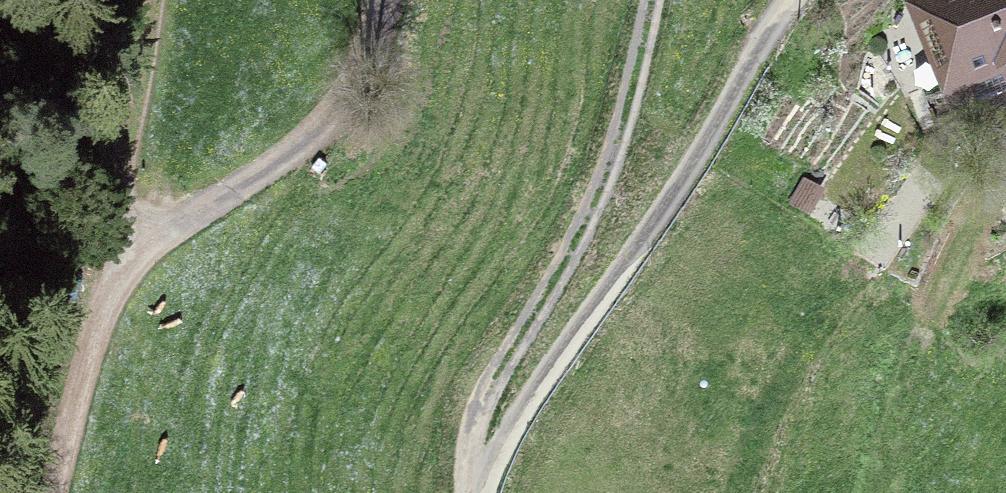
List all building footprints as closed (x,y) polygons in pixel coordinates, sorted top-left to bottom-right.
[(933,0),(969,95),(1005,81),(1005,0),(933,0)]
